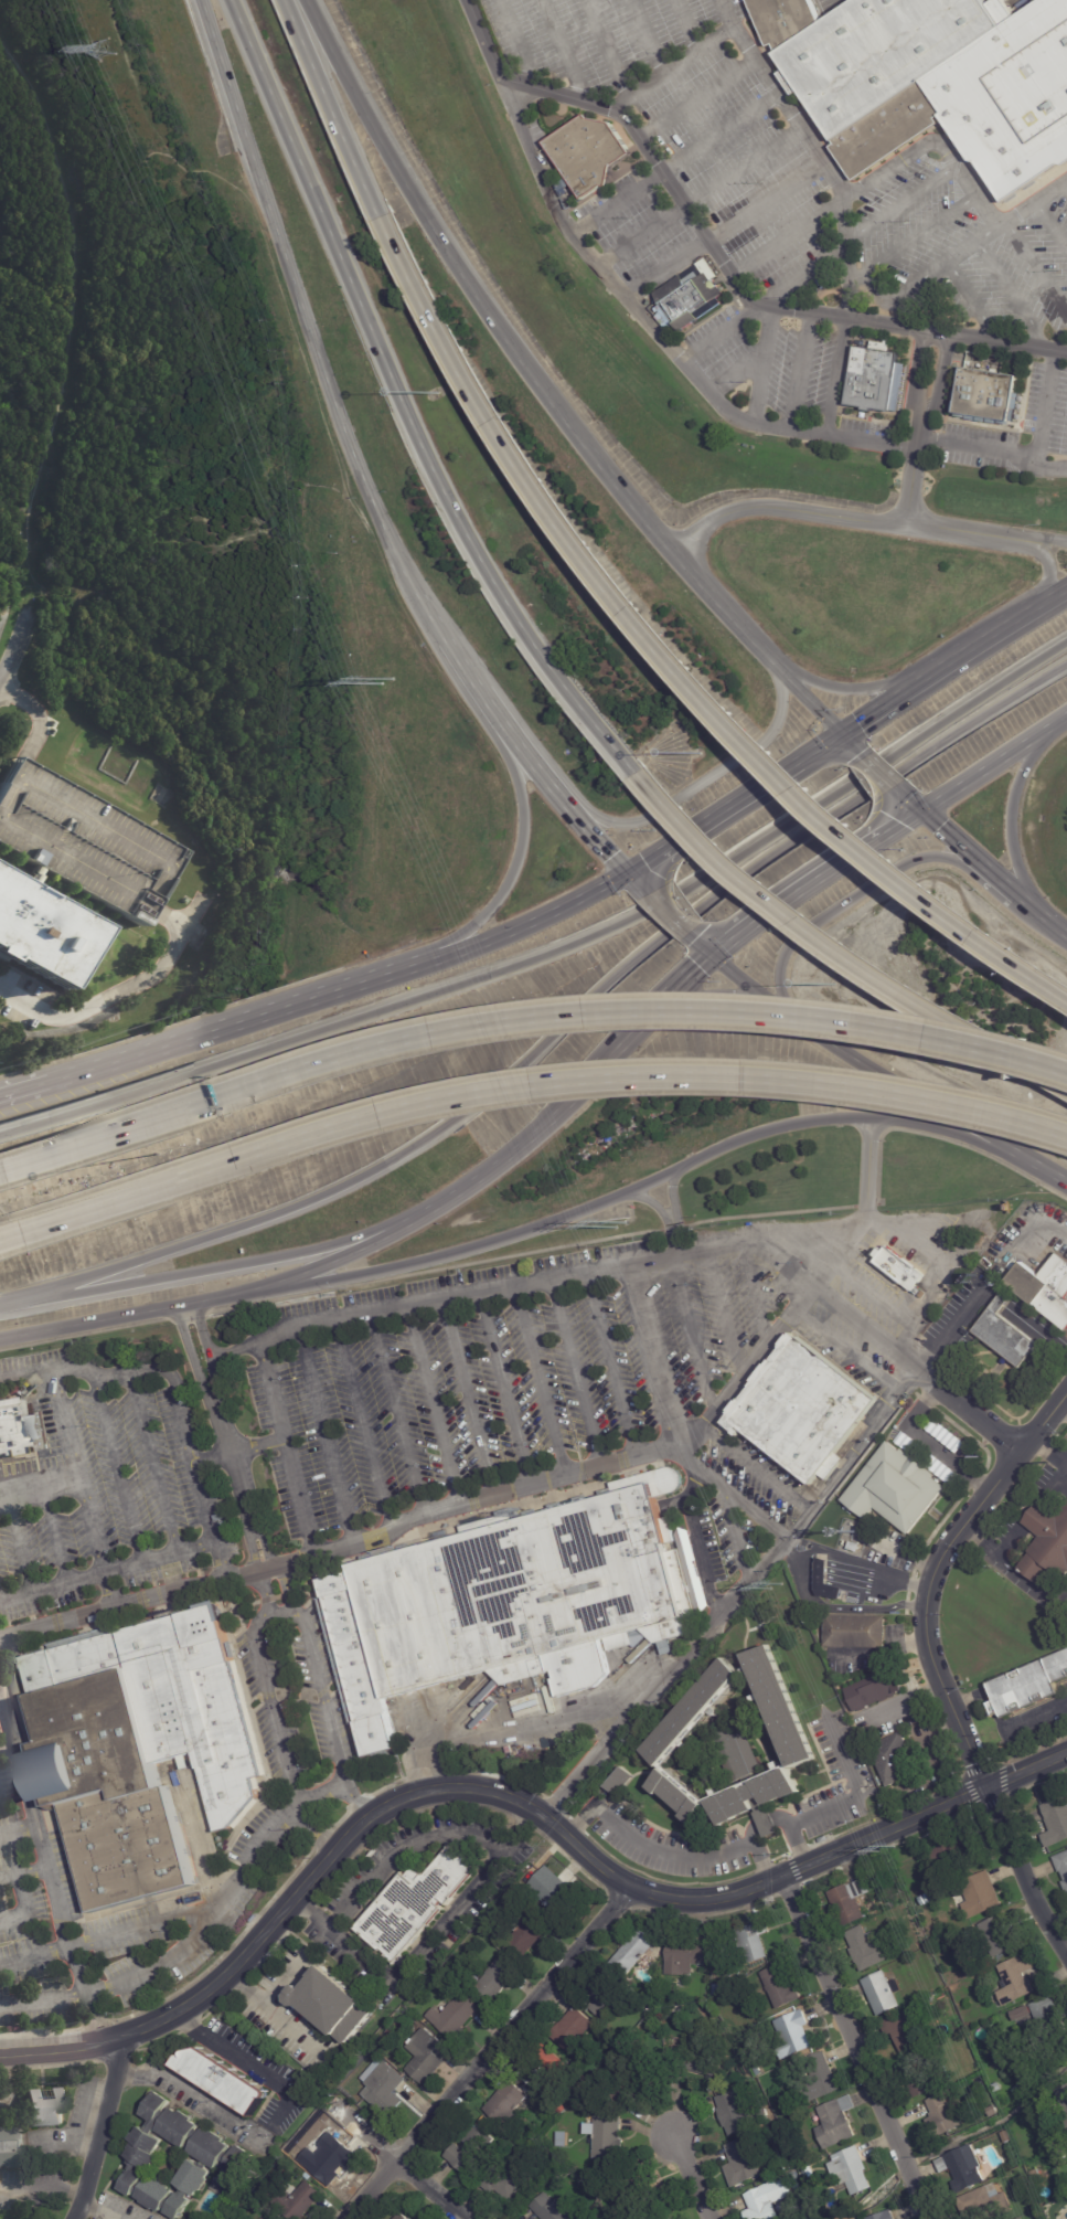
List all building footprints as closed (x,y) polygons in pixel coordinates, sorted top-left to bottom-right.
[(822,23),(856,0),(985,0),(988,4),(992,1),(995,0),(1005,0),(1017,18),(1043,0),(1066,0),(1066,166),(1059,163),(1013,194),(1012,197),(1009,198),(1006,203),(979,162),(974,162),(941,114),(936,117),(939,123),(875,167),(874,166),(855,179),(854,180),(832,148),(836,145),(801,91),(793,95),(779,74),(786,68),(777,55),(776,52),(778,51),(775,43),(770,45),(770,46),(769,46),(749,0),(812,0),(822,23)] [(629,150),(632,155),(612,168),(609,188),(604,188),(584,201),(574,185),(558,193),(555,184),(568,178),(545,145),(587,116),(589,120),(612,125),(629,150)] [(700,321),(682,335),(675,326),(666,332),(657,318),(662,315),(659,309),(663,306),(655,295),(707,259),(719,278),(714,282),(724,296),(718,300),(722,305),(698,320),(700,321)] [(872,351),(901,355),(893,414),(874,411),(874,414),(865,413),(866,410),(849,406),(857,349),(872,351)] [(967,369),(1017,376),(1015,393),(1018,393),(1016,410),(1015,410),(1014,422),(1012,421),(1012,423),(1010,422),(1009,425),(997,423),(997,424),(962,418),(962,417),(956,416),(962,369),(967,369)] [(6,962),(0,958),(0,872),(22,884),(22,885),(28,889),(32,882),(29,880),(33,872),(30,871),(34,862),(0,842),(0,779),(14,753),(17,755),(23,758),(185,850),(153,906),(143,924),(40,866),(36,873),(39,874),(34,881),(38,883),(33,892),(40,895),(40,894),(99,927),(65,989),(8,957),(6,962)] [(889,1247),(925,1275),(915,1287),(921,1293),(918,1298),(875,1263),(878,1259),(875,1255),(882,1247),(885,1250),(888,1245),(889,1247)] [(1058,1254),(1066,1261),(1066,1298),(1066,1331),(1006,1284),(1023,1263),(1041,1276),(1058,1254)] [(1037,1346),(1020,1369),(973,1331),(1003,1294),(1011,1299),(999,1315),(1037,1346)] [(862,1422),(835,1455),(842,1461),(825,1482),(820,1477),(812,1486),(743,1431),(739,1436),(723,1424),(793,1335),(878,1402),(862,1422)] [(6,1454),(0,1455),(0,1452),(0,1399),(14,1397),(15,1402),(25,1400),(29,1416),(39,1414),(45,1450),(32,1452),(31,1445),(22,1446),(23,1453),(7,1455),(6,1454)] [(937,1475),(935,1476),(948,1487),(911,1535),(876,1507),(867,1519),(843,1499),(889,1441),(901,1451),(904,1448),(937,1475)] [(349,1563),(350,1572),(385,1700),(489,1671),(502,1684),(547,1673),(556,1698),(616,1685),(606,1649),(685,1622),(652,1479),(349,1563)] [(1059,1516),(1066,1506),(1066,1580),(1054,1569),(1042,1584),(1021,1567),(1032,1552),(1029,1551),(1042,1536),(1025,1522),(1042,1501),(1059,1516)] [(851,1542),(863,1547),(861,1553),(849,1549),(851,1542)] [(842,1600),(817,1596),(818,1558),(828,1561),(826,1584),(844,1588),(842,1600)] [(350,1572),(324,1580),(372,1751),(397,1744),(385,1700),(350,1572)] [(227,1611),(231,1623),(227,1623),(228,1625),(231,1624),(235,1637),(232,1638),(234,1644),(237,1643),(242,1659),(237,1660),(269,1779),(259,1781),(265,1798),(236,1830),(223,1835),(201,1754),(161,1765),(168,1791),(173,1788),(200,1887),(97,1915),(67,1806),(57,1809),(55,1803),(45,1805),(43,1805),(42,1799),(43,1799),(32,1758),(41,1754),(40,1748),(47,1745),(35,1697),(38,1697),(31,1674),(28,1675),(25,1664),(29,1663),(28,1659),(32,1658),(32,1657),(39,1656),(39,1657),(205,1611),(204,1607),(224,1602),(227,1611)] [(887,1625),(887,1648),(826,1647),(826,1615),(888,1616),(887,1625)] [(796,1772),(747,1657),(769,1648),(818,1762),(796,1772)] [(992,1688),(1066,1656),(1066,1682),(1059,1686),(1064,1697),(1005,1721),(1004,1718),(995,1721),(990,1709),(999,1705),(992,1688)] [(744,1675),(747,1677),(666,1771),(648,1754),(728,1660),(744,1675)] [(904,1690),(899,1691),(900,1696),(869,1708),(864,1692),(862,1694),(861,1692),(857,1684),(892,1670),(897,1686),(901,1684),(904,1690)] [(743,1723),(762,1770),(741,1779),(722,1732),(743,1723)] [(906,1739),(920,1770),(898,1780),(900,1782),(888,1787),(871,1746),(903,1732),(906,1739)] [(632,1775),(634,1777),(617,1797),(606,1787),(623,1767),(632,1775)] [(709,1806),(694,1825),(652,1788),(669,1770),(711,1805),(709,1806)] [(796,1772),(804,1793),(790,1799),(790,1798),(769,1806),(768,1804),(767,1805),(768,1808),(771,1807),(781,1833),(767,1839),(757,1814),(758,1813),(758,1812),(738,1818),(739,1820),(724,1826),(715,1803),(750,1788),(751,1790),(761,1786),(760,1784),(794,1770),(796,1772)] [(1037,1793),(1066,1780),(1066,1794),(1043,1805),(1037,1793)] [(1041,1806),(1066,1795),(1066,1840),(1048,1849),(1042,1836),(1052,1832),(1041,1806)] [(975,1850),(965,1854),(969,1865),(936,1878),(931,1868),(929,1868),(924,1855),(945,1846),(943,1844),(972,1832),(979,1848),(975,1850)] [(466,1859),(466,1860),(463,1864),(470,1870),(441,1904),(438,1901),(435,1904),(439,1909),(424,1925),(422,1924),(388,1963),(349,1929),(397,1871),(401,1875),(408,1866),(417,1873),(418,1871),(420,1873),(444,1846),(455,1856),(459,1851),(466,1858),(466,1859)] [(1054,1858),(1066,1852),(1066,1893),(1065,1888),(1063,1882),(1066,1881),(1061,1872),(1060,1872),(1054,1858)] [(559,1876),(581,1894),(562,1917),(527,1886),(546,1864),(559,1876)] [(989,1872),(1004,1905),(970,1921),(964,1908),(971,1904),(962,1883),(989,1871),(989,1872)] [(835,1909),(828,1892),(851,1882),(852,1884),(866,1878),(872,1892),(857,1899),(866,1918),(844,1929),(835,1909)] [(919,1899),(929,1893),(933,1901),(925,1907),(919,1899)] [(552,1930),(542,1942),(538,1939),(521,1960),(503,1944),(532,1911),(553,1930),(552,1930)] [(769,1929),(770,1932),(762,1934),(769,1956),(745,1964),(735,1930),(750,1925),(748,1920),(765,1914),(769,1929)] [(1006,1914),(1022,1947),(995,1960),(980,1925),(1006,1914)] [(658,1939),(628,1974),(612,1961),(642,1925),(658,1939)] [(863,1973),(857,1963),(856,1964),(851,1951),(853,1949),(846,1933),(863,1925),(867,1934),(873,1932),(877,1941),(884,1939),(893,1958),(863,1973)] [(707,1944),(707,1965),(694,1964),(693,1973),(684,1973),(684,1975),(665,1974),(666,1942),(707,1944)] [(1034,1970),(1024,1974),(1026,1979),(1029,1978),(1036,1993),(1005,2007),(999,1993),(1009,1988),(1000,1966),(1029,1953),(1036,1968),(1034,1970)] [(516,1972),(490,2002),(473,1987),(474,1987),(468,1981),(474,1974),(481,1979),(487,1973),(486,1972),(498,1957),(499,1958),(502,1955),(519,1971),(516,1972)] [(326,1964),(366,1999),(365,2000),(376,2009),(346,2043),(337,2035),(338,2034),(302,2003),(296,2003),(291,1999),(290,1993),(300,1981),(306,1985),(316,1974),(314,1973),(323,1962),(326,1964)] [(781,1964),(791,1987),(797,1985),(802,1996),(777,2008),(760,1972),(780,1963),(781,1964)] [(886,1973),(901,2007),(879,2017),(863,1982),(885,1971),(886,1973)] [(589,2007),(588,2007),(594,2000),(584,1993),(595,1978),(620,2000),(605,2020),(589,2007)] [(714,1982),(724,1987),(713,1996),(713,1983),(714,1982)] [(479,2005),(480,2006),(452,2038),(426,2015),(434,2006),(441,2013),(454,1998),(455,1999),(462,1990),(479,2005)] [(1055,2017),(1058,2026),(1035,2036),(1031,2024),(1036,2021),(1029,2006),(1053,1996),(1058,2009),(1053,2011),(1055,2017)] [(589,2034),(580,2043),(584,2046),(574,2057),(549,2036),(576,2007),(596,2026),(589,2034)] [(888,2035),(883,2020),(896,2015),(897,2018),(921,2007),(931,2030),(898,2045),(894,2036),(889,2037),(888,2035)] [(1031,2013),(1032,2015),(1015,2021),(1012,2014),(1028,2007),(1031,2013)] [(809,2022),(810,2024),(804,2026),(813,2046),(783,2059),(778,2047),(785,2043),(775,2020),(803,2008),(809,2022)] [(446,2045),(449,2048),(441,2058),(444,2060),(423,2084),(405,2068),(416,2056),(405,2046),(422,2026),(433,2036),(434,2035),(446,2045)] [(516,2072),(542,2041),(576,2069),(552,2099),(534,2084),(546,2070),(542,2068),(530,2083),(516,2072)] [(606,2047),(610,2041),(616,2047),(612,2051),(606,2047)] [(721,2077),(666,2066),(670,2045),(724,2056),(721,2077)] [(269,2095),(267,2098),(264,2098),(253,2115),(174,2064),(180,2055),(185,2055),(185,2052),(188,2050),(202,2047),(269,2091),(270,2093),(269,2095)] [(837,2048),(842,2059),(830,2063),(840,2089),(808,2102),(801,2084),(817,2078),(809,2057),(824,2050),(825,2051),(837,2047),(837,2048)] [(651,2089),(638,2100),(632,2093),(619,2104),(605,2087),(613,2080),(610,2077),(636,2056),(642,2064),(651,2057),(668,2075),(651,2089)] [(403,2081),(393,2092),(402,2101),(387,2117),(358,2091),(383,2061),(404,2079),(403,2081)] [(971,2069),(973,2064),(981,2069),(979,2073),(971,2069)] [(754,2068),(759,2066),(762,2072),(758,2075),(754,2068)] [(914,2099),(905,2079),(933,2067),(942,2087),(914,2099)] [(521,2088),(529,2095),(503,2124),(484,2107),(510,2079),(521,2088)] [(342,2080),(348,2084),(343,2090),(338,2085),(342,2080)] [(993,2085),(1000,2083),(1003,2090),(995,2093),(993,2085)] [(1012,2091),(1021,2083),(1025,2089),(1017,2096),(1012,2091)] [(49,2124),(25,2125),(23,2087),(55,2084),(57,2124),(49,2124)] [(1056,2092),(1066,2087),(1066,2115),(1056,2092)] [(726,2121),(725,2120),(724,2121),(718,2109),(721,2107),(717,2096),(738,2089),(753,2127),(730,2135),(726,2121)] [(166,2100),(160,2109),(166,2111),(168,2106),(175,2111),(177,2110),(190,2117),(188,2120),(195,2124),(193,2127),(198,2130),(200,2127),(207,2132),(209,2130),(222,2138),(220,2141),(227,2145),(224,2149),(228,2153),(234,2144),(248,2153),(234,2176),(227,2172),(224,2177),(231,2180),(223,2193),(210,2184),(221,2167),(220,2166),(223,2162),(218,2158),(212,2168),(185,2149),(193,2138),(188,2135),(180,2146),(153,2128),(150,2133),(159,2140),(150,2153),(154,2156),(146,2169),(136,2163),(132,2168),(141,2175),(137,2181),(140,2184),(146,2175),(150,2177),(151,2176),(156,2179),(158,2175),(166,2180),(163,2184),(168,2187),(167,2188),(171,2190),(167,2197),(169,2199),(175,2190),(178,2193),(181,2187),(171,2181),(186,2157),(196,2164),(199,2160),(205,2165),(202,2168),(207,2172),(203,2177),(205,2178),(198,2190),(195,2189),(191,2195),(186,2193),(184,2197),(188,2199),(174,2218),(162,2211),(164,2208),(160,2206),(157,2210),(151,2206),(149,2208),(138,2201),(139,2199),(134,2196),(135,2193),(131,2190),(128,2195),(116,2187),(130,2165),(125,2162),(128,2157),(122,2154),(127,2147),(126,2146),(130,2141),(126,2137),(129,2131),(131,2132),(136,2124),(141,2128),(148,2120),(137,2113),(152,2090),(167,2099),(166,2100)] [(852,2095),(856,2107),(847,2111),(857,2136),(826,2149),(818,2127),(825,2124),(819,2107),(851,2093),(852,2095)] [(945,2094),(951,2109),(954,2106),(964,2126),(937,2140),(928,2121),(932,2119),(931,2114),(932,2114),(927,2102),(945,2094)] [(562,2100),(567,2106),(561,2114),(554,2106),(562,2100)] [(541,2107),(545,2103),(549,2109),(545,2113),(541,2107)] [(988,2110),(995,2105),(1000,2114),(991,2117),(988,2110)] [(551,2116),(554,2112),(559,2116),(555,2121),(551,2116)] [(621,2120),(620,2157),(594,2156),(594,2114),(621,2115),(621,2120)] [(19,2165),(0,2166),(0,2122),(18,2122),(18,2126),(19,2165)] [(470,2170),(469,2169),(466,2173),(445,2154),(455,2142),(460,2146),(465,2142),(461,2138),(476,2122),(493,2137),(477,2156),(482,2162),(472,2173),(470,2170)] [(343,2143),(353,2153),(335,2172),(340,2175),(328,2187),(298,2158),(306,2149),(310,2153),(330,2131),(343,2143)] [(1007,2131),(1012,2142),(1004,2144),(1001,2134),(1007,2131)] [(728,2158),(730,2157),(726,2145),(749,2136),(761,2170),(759,2170),(761,2176),(740,2184),(738,2176),(735,2177),(728,2158)] [(969,2151),(975,2165),(972,2166),(978,2180),(951,2193),(946,2180),(950,2178),(945,2167),(935,2173),(929,2160),(938,2156),(938,2155),(964,2143),(969,2151)] [(857,2147),(867,2169),(866,2170),(873,2187),(854,2195),(849,2183),(840,2187),(830,2163),(835,2160),(833,2156),(857,2145),(857,2147)] [(494,2162),(499,2157),(503,2162),(500,2166),(494,2162)] [(490,2193),(478,2183),(491,2168),(500,2177),(513,2162),(530,2177),(509,2201),(495,2189),(491,2194),(490,2193)] [(765,2167),(772,2164),(776,2172),(768,2174),(765,2167)] [(789,2173),(797,2170),(800,2177),(792,2180),(789,2173)] [(1037,2172),(1041,2177),(1034,2179),(1031,2174),(1037,2170),(1037,2172)] [(775,2202),(782,2218),(747,2218),(743,2209),(737,2197),(786,2175),(793,2195),(775,2202)] [(321,2195),(299,2218),(292,2218),(264,2194),(279,2176),(290,2185),(291,2184),(297,2188),(306,2179),(322,2194),(321,2195)] [(1006,2210),(987,2218),(960,2218),(951,2198),(989,2181),(994,2194),(999,2191),(1006,2210)] [(556,2199),(576,2218),(540,2218),(530,2208),(545,2193),(554,2201),(556,2199)] [(894,2211),(896,2218),(868,2218),(867,2218),(893,2209),(894,2211)]
